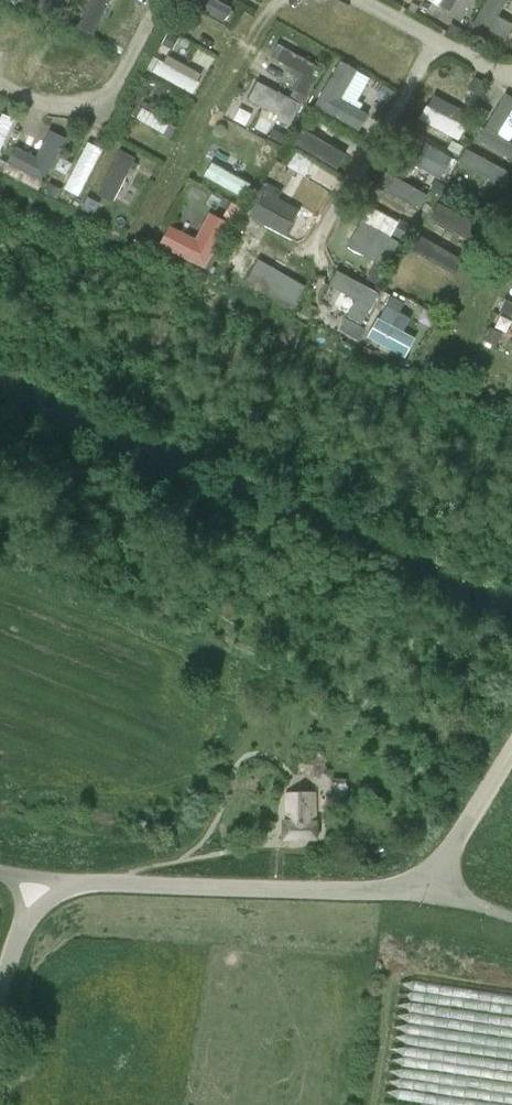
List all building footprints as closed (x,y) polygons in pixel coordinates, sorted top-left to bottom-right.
[(232,23),(239,9),(220,0),(184,0),(232,23)] [(511,43),(511,0),(485,0),(474,29),(511,43)] [(291,95),(304,103),(324,67),(279,42),(271,56),(303,74),(291,95)] [(154,73),(195,93),(204,73),(163,53),(154,73)] [(359,130),(373,106),(360,98),(372,77),(341,59),(315,105),(359,130)] [(293,121),(302,102),(257,80),(248,99),(293,121)] [(478,141),(505,156),(511,144),(511,97),(504,92),(478,141)] [(420,121),(457,137),(469,110),(431,94),(420,121)] [(133,113),(170,135),(177,125),(139,102),(133,113)] [(13,115),(0,111),(0,112),(0,155),(13,115)] [(49,127),(35,155),(15,144),(4,165),(41,185),(67,137),(49,127)] [(444,181),(456,157),(418,138),(405,162),(444,181)] [(64,187),(80,195),(103,147),(88,139),(64,187)] [(120,148),(97,192),(113,201),(137,157),(120,148)] [(287,235),(301,206),(263,187),(249,216),(287,235)] [(392,237),(401,220),(368,204),(348,246),(387,265),(399,240),(392,237)] [(168,224),(158,247),(208,269),(229,221),(208,212),(197,236),(168,224)] [(247,280),(292,305),(304,283),(260,258),(247,280)] [(217,272),(238,282),(244,269),(223,259),(217,272)] [(323,299),(347,309),(338,330),(359,338),(380,289),(335,270),(323,299)] [(406,357),(417,336),(393,323),(407,298),(393,291),(368,336),(406,357)] [(503,296),(486,339),(500,344),(509,322),(511,323),(511,299),(503,296)] [(346,801),(347,784),(333,784),(332,800),(346,801)] [(286,794),(286,820),(284,820),(284,838),(317,839),(317,821),(313,821),(314,794),(286,794)]
